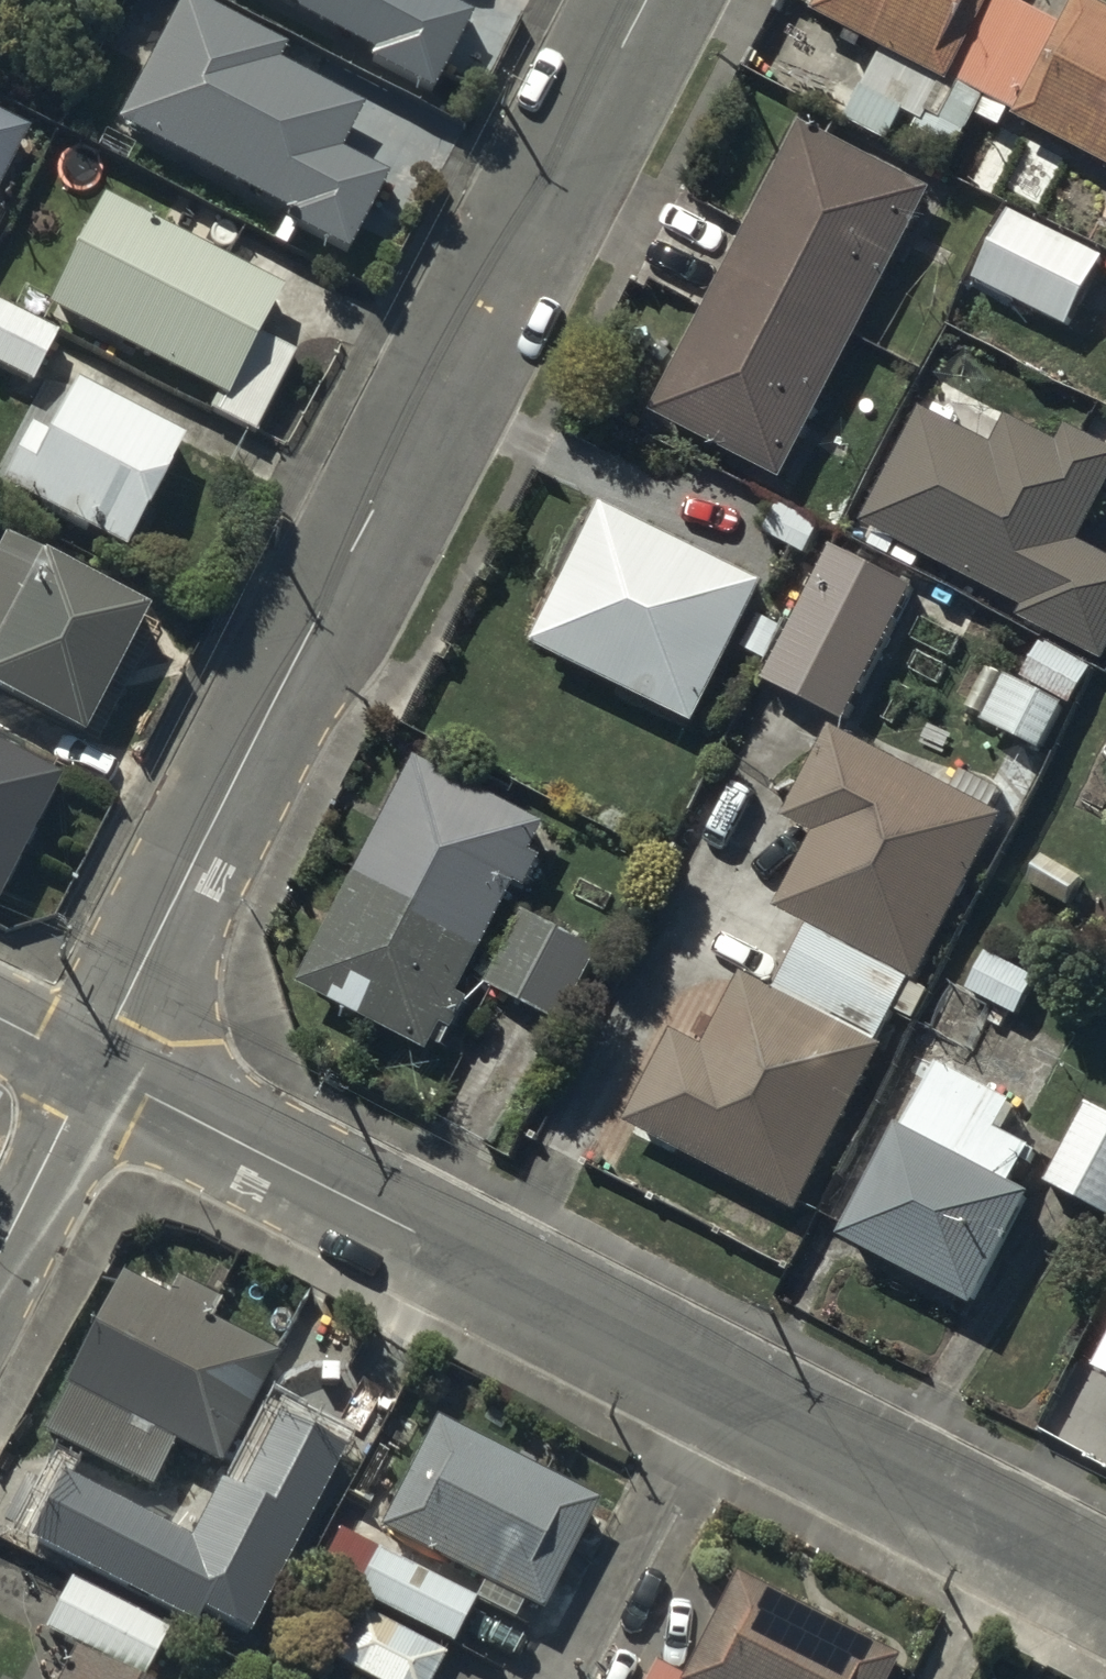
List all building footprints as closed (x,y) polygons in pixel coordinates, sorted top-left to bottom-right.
[(376,61),(375,69),(434,99),(472,25),(428,2),(429,0),(258,0),(376,61)] [(819,20),(951,89),(957,85),(1018,116),(1021,124),(1105,171),(1105,23),(1090,14),(1073,46),(992,3),(994,0),(830,0),(819,20)] [(294,55),(186,1),(119,135),(290,219),(287,226),(348,257),(384,185),(342,165),(368,113),(286,72),(294,55)] [(979,115),(881,67),(853,124),(951,172),(979,115)] [(0,116),(0,210),(38,136),(0,116)] [(934,199),(802,133),(752,232),(712,311),(656,421),(787,487),(861,343),(934,199)] [(284,299),(106,207),(50,314),(228,406),(284,299)] [(1104,264),(1014,219),(980,287),(1070,332),(1104,264)] [(0,310),(0,372),(37,391),(62,341),(0,310)] [(257,438),(298,360),(265,343),(223,420),(257,438)] [(35,437),(4,495),(128,561),(187,450),(81,394),(53,446),(35,437)] [(927,414),(867,531),(1030,614),(1026,623),(1105,664),(1105,564),(1082,552),(1105,504),(1105,449),(1073,432),(1065,448),(1014,423),(1000,451),(927,414)] [(822,535),(783,512),(768,537),(807,560),(822,535)] [(769,594),(609,516),(540,656),(700,734),(769,594)] [(151,621),(8,545),(0,560),(0,698),(86,743),(151,621)] [(917,598),(838,555),(766,686),(845,729),(917,598)] [(1092,675),(1046,650),(1029,683),(1075,707),(1092,675)] [(1043,752),(1064,715),(991,673),(970,710),(1043,752)] [(1012,824),(834,736),(789,827),(820,842),(785,913),(810,938),(779,995),(748,978),(710,1047),(676,1029),(621,1130),(801,1227),(894,1056),(882,1049),(914,989),(928,992),(1012,824)] [(0,755),(0,915),(1,915),(66,790),(0,755)] [(552,838),(423,770),(395,821),(340,926),(305,992),(434,1060),(552,838)] [(1094,888),(1047,861),(1031,891),(1078,917),(1094,888)] [(604,960),(531,922),(493,995),(566,1033),(604,960)] [(1040,985),(991,958),(971,994),(1020,1021),(1040,985)] [(1020,1110),(939,1068),(843,1254),(980,1325),(1040,1209),(1017,1197),(1038,1158),(1004,1141),(1020,1110)] [(1092,1117),(1053,1192),(1105,1219),(1105,1124),(1092,1117)] [(166,1286),(117,1262),(38,1421),(153,1478),(174,1436),(217,1457),(276,1341),(205,1306),(213,1289),(174,1269),(166,1286)] [(353,1440),(267,1395),(194,1534),(65,1466),(29,1533),(198,1622),(206,1606),(252,1630),(353,1440)] [(434,1411),(379,1518),(539,1600),(567,1544),(594,1492),(434,1411)] [(475,1583),(378,1533),(352,1583),(449,1633),(475,1583)] [(677,1674),(686,1678),(878,1678),(893,1649),(733,1567),(677,1674)] [(168,1622),(67,1573),(44,1620),(145,1669),(168,1622)] [(360,1603),(332,1654),(379,1678),(426,1678),(443,1647),(360,1603)] [(74,1638),(52,1678),(154,1678),(74,1638)] [(650,1654),(637,1678),(669,1678),(665,1677),(671,1664),(650,1654)]
